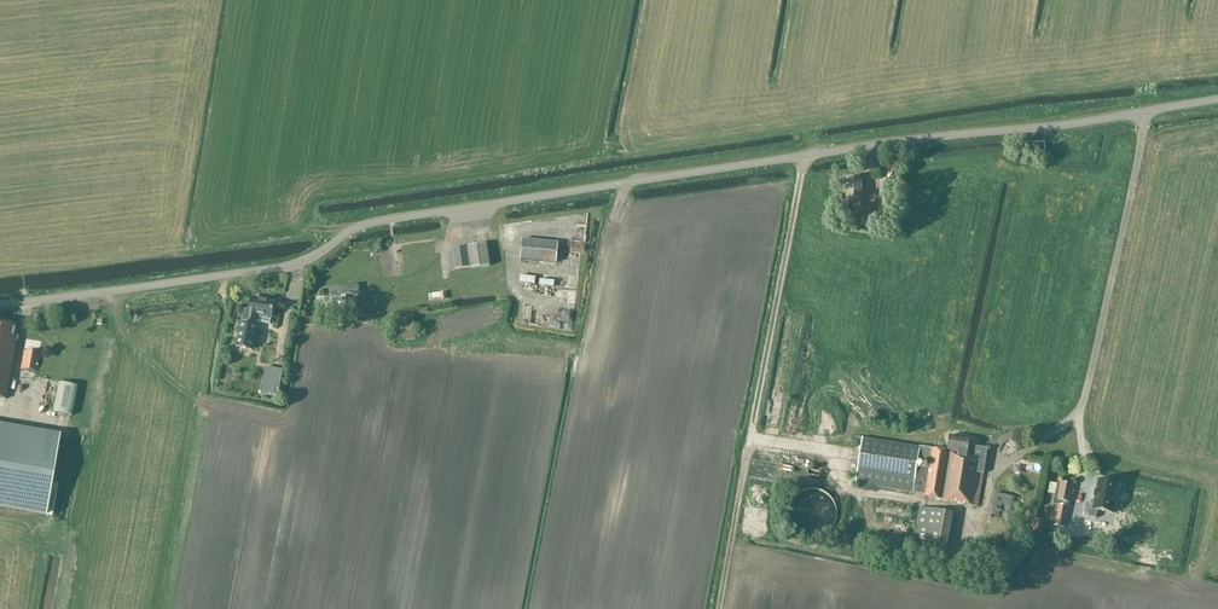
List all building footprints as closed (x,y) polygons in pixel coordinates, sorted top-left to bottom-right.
[(1022,154),(1045,153),(1045,142),(1022,143),(1022,154)] [(860,198),(862,198),(861,178),(846,179),(847,198),(853,198),(853,208),(860,208),(860,198)] [(880,197),(892,197),(893,197),(893,181),(881,181),(880,197)] [(860,225),(861,216),(849,216),(849,206),(838,206),(837,222),(847,223),(847,224),(860,225)] [(584,240),(584,232),(568,233),(569,242),(584,240)] [(557,263),(559,243),(522,239),(520,260),(557,263)] [(386,288),(443,280),(439,253),(437,253),(436,242),(383,250),(381,251),(386,288)] [(471,268),(490,266),(487,244),(468,246),(471,268)] [(470,267),(467,247),(452,249),(455,269),(470,267)] [(581,253),(574,252),(560,251),(557,287),(577,289),(581,253)] [(549,269),(534,268),(533,275),(548,276),(549,269)] [(532,303),(547,303),(547,295),(532,295),(532,303)] [(275,303),(253,299),(250,311),(245,310),(239,344),(238,347),(252,350),(253,346),(257,325),(254,325),(255,321),(271,324),(272,317),(273,317),(275,303)] [(534,305),(532,329),(548,330),(549,320),(541,320),(543,305),(534,305)] [(17,337),(14,337),(16,325),(0,322),(0,398),(6,399),(17,337)] [(34,348),(24,346),(21,361),(31,363),(34,348)] [(283,369),(266,366),(261,392),(278,396),(283,369)] [(79,387),(59,383),(53,412),(73,416),(79,387)] [(46,514),(60,434),(0,423),(0,506),(46,514)] [(978,506),(987,448),(968,445),(969,439),(950,435),(947,452),(932,449),(920,446),(920,447),(863,437),(856,483),(913,493),(925,495),(924,496),(978,506)] [(1119,485),(1100,481),(1095,504),(1087,502),(1083,516),(1095,519),(1097,511),(1112,515),(1119,485)] [(1069,503),(1073,485),(1061,482),(1059,491),(1056,491),(1053,504),(1058,505),(1054,525),(1064,527),(1068,507),(1069,503)] [(804,490),(803,491),(800,492),(798,493),(797,495),(796,496),(795,497),(793,498),(792,499),(792,501),(790,503),(789,505),(789,507),(789,509),(788,510),(788,512),(788,515),(789,517),(789,519),(789,520),(790,522),(791,523),(792,526),(793,527),(794,528),(795,530),(796,531),(797,532),(799,533),(801,535),(802,535),(804,536),(807,537),(809,537),(811,537),(813,537),(815,537),(817,537),(819,537),(821,536),(823,535),(824,534),(826,533),(828,531),(829,531),(831,529),(832,528),(833,526),(833,525),(834,524),(835,521),(836,520),(836,518),(836,516),(837,515),(837,513),(836,511),(836,510),(836,508),(836,506),(835,505),(834,503),(834,502),(833,500),(832,499),(830,497),(829,496),(827,494),(825,493),(824,492),(822,491),(821,490),(818,490),(817,489),(815,489),(812,489),(811,489),(809,489),(807,489),(806,490),(804,490)] [(1020,498),(1014,497),(994,493),(988,531),(1008,535),(1009,526),(1015,527),(1020,498)] [(947,544),(953,513),(919,507),(913,538),(947,544)] [(1069,524),(1066,538),(1075,540),(1078,525),(1069,524)]
